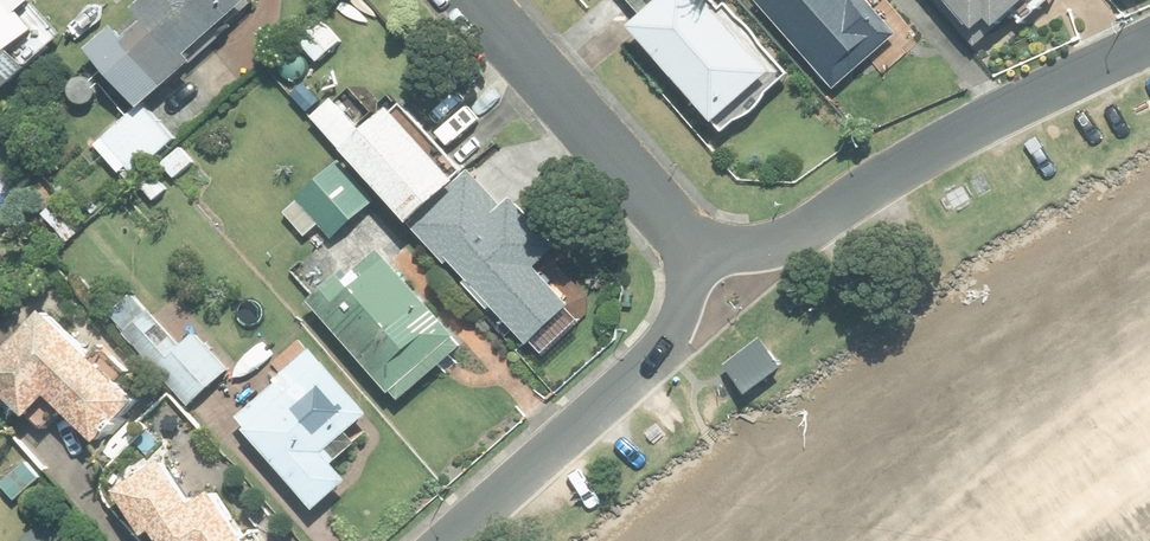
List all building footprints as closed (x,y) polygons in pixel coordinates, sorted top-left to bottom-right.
[(9,95),(33,75),(17,55),(40,34),(24,16),(37,5),(33,0),(0,0),(0,85),(9,95)] [(93,55),(144,113),(197,67),(191,60),(252,7),(246,0),(157,0),(140,14),(151,27),(131,44),(120,32),(93,55)] [(648,22),(636,32),(720,127),(775,79),(705,0),(628,0),(648,22)] [(756,0),(837,92),(900,36),(868,0),(756,0)] [(976,50),(998,30),(1000,33),(1038,0),(931,0),(976,50)] [(300,42),(320,64),(343,44),(323,22),(300,42)] [(292,97),(301,107),(308,101),(299,91),(292,97)] [(475,210),(458,191),(463,186),(395,114),(369,138),(334,102),(315,121),(417,230),(424,224),(441,241),(475,210)] [(130,117),(97,148),(128,181),(134,175),(135,177),(175,140),(149,112),(136,124),(130,117)] [(182,149),(163,165),(175,180),(194,163),(182,149)] [(342,163),(285,214),(307,239),(321,227),(335,242),(378,202),(342,163)] [(152,174),(140,186),(151,197),(164,185),(152,174)] [(54,198),(39,212),(52,225),(67,242),(81,228),(66,211),(54,198)] [(451,262),(532,348),(575,309),(492,221),(489,224),(475,210),(441,241),(456,257),(451,262)] [(347,274),(313,305),(394,396),(395,395),(403,404),(465,350),(457,341),(459,339),(383,254),(353,280),(347,274)] [(133,294),(111,314),(129,334),(126,336),(191,409),(230,372),(197,337),(184,350),(133,294)] [(120,383),(126,376),(100,352),(93,359),(46,316),(0,366),(0,393),(33,422),(34,421),(45,430),(63,412),(104,450),(114,438),(117,441),(126,432),(122,428),(144,405),(120,383)] [(761,342),(728,368),(751,398),(785,371),(761,342)] [(349,437),(371,417),(316,355),(242,421),(251,431),(248,435),(319,513),(350,486),(335,469),(359,447),(349,437)] [(20,494),(38,478),(5,441),(0,445),(0,472),(20,494)] [(120,497),(146,540),(155,540),(160,538),(162,540),(247,540),(219,496),(193,511),(168,468),(120,497)] [(50,524),(30,540),(65,540),(50,524)]
